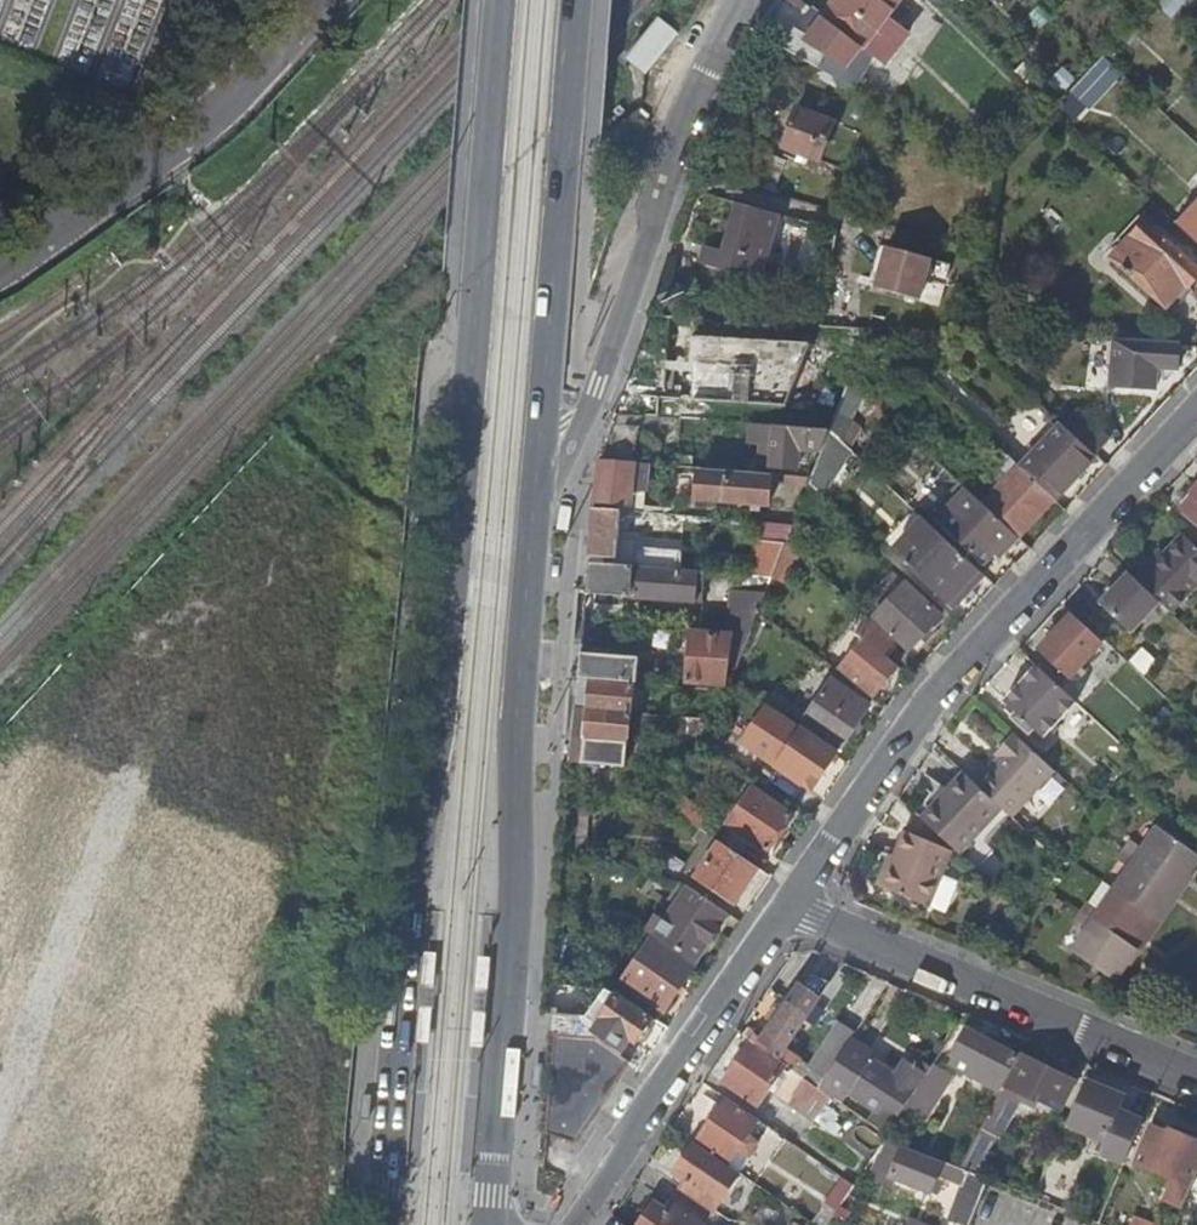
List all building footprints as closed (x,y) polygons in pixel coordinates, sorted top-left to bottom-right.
[(823,18),(863,49),(900,0),(837,0),(823,18)] [(1195,0),(1170,0),(1163,9),(1180,21),(1195,0)] [(649,76),(679,32),(657,17),(627,61),(649,76)] [(799,17),(781,49),(819,71),(837,39),(799,17)] [(1102,87),(1092,78),(1073,98),(1083,107),(1102,87)] [(834,124),(796,110),(781,148),(819,162),(834,124)] [(765,261),(779,213),(739,202),(720,268),(753,277),(757,260),(765,261)] [(799,218),(824,225),(827,211),(803,205),(799,218)] [(1196,242),(1196,206),(1179,225),(1195,241),(1196,242)] [(1146,219),(1111,257),(1166,307),(1186,286),(1188,288),(1196,278),(1196,266),(1146,219)] [(932,255),(887,243),(876,284),(920,296),(932,255)] [(771,263),(765,261),(757,260),(753,277),(766,282),(771,263)] [(821,330),(781,327),(778,369),(815,372),(816,359),(819,359),(821,330)] [(903,357),(886,340),(852,379),(869,395),(903,357)] [(1159,367),(1179,369),(1181,346),(1137,343),(1135,365),(1117,364),(1116,386),(1157,389),(1159,367)] [(1079,411),(1065,425),(1098,456),(1111,441),(1079,411)] [(831,429),(777,424),(773,464),(800,466),(801,448),(823,450),(831,429)] [(1098,456),(1065,425),(1036,457),(1068,487),(1098,456)] [(831,429),(823,450),(816,469),(826,478),(852,449),(831,429)] [(628,460),(598,457),(594,498),(624,501),(628,460)] [(1057,500),(1020,466),(985,504),(1017,534),(1021,538),(1057,500)] [(678,472),(679,499),(692,498),(692,471),(678,472)] [(769,506),(772,479),(726,474),(723,501),(769,506)] [(1184,510),(1196,522),(1196,496),(1184,510)] [(1017,534),(985,504),(955,536),(986,566),(1017,534)] [(594,505),(590,554),(616,557),(621,508),(594,505)] [(1171,614),(1196,586),(1196,549),(1183,536),(1165,555),(1152,569),(1147,564),(1133,578),(1159,602),(1171,614)] [(753,578),(771,580),(773,580),(786,545),(758,542),(753,578)] [(950,605),(981,572),(950,542),(919,576),(950,605)] [(1152,569),(1165,555),(1159,550),(1147,564),(1152,569)] [(589,561),(587,591),(618,594),(702,602),(706,573),(589,561)] [(1131,632),(1159,602),(1133,578),(1129,575),(1101,605),(1131,632)] [(735,576),(734,591),(766,594),(771,580),(753,578),(735,576)] [(876,620),(911,652),(944,617),(909,584),(876,620)] [(734,591),(729,630),(752,632),(760,613),(767,594),(766,594),(734,591)] [(1073,616),(1040,652),(1070,679),(1103,643),(1073,616)] [(889,653),(898,643),(878,625),(841,670),(875,696),(901,663),(889,653)] [(752,632),(729,630),(729,637),(725,686),(731,687),(733,683),(752,632)] [(725,686),(729,637),(691,633),(687,682),(725,686)] [(1140,649),(1128,665),(1144,676),(1156,660),(1140,649)] [(1045,738),(1077,704),(1038,668),(1006,701),(1045,738)] [(580,676),(577,707),(589,708),(591,678),(580,676)] [(591,678),(589,708),(637,713),(640,683),(591,678)] [(835,684),(803,730),(840,755),(872,709),(835,684)] [(637,713),(589,708),(586,738),(597,739),(634,743),(637,713)] [(823,778),(836,761),(784,724),(762,756),(804,785),(813,772),(823,778)] [(1009,817),(1011,819),(1055,771),(1017,736),(997,757),(1001,762),(977,787),(1002,810),(1009,817)] [(634,743),(597,739),(595,763),(632,766),(634,743)] [(953,849),(960,855),(1002,810),(977,787),(965,776),(924,820),(953,849)] [(768,852),(793,816),(753,789),(729,824),(768,852)] [(693,822),(692,823),(702,830),(711,817),(688,801),(681,814),(682,814),(693,822)] [(960,855),(971,866),(988,849),(983,845),(1009,817),(1002,810),(960,855)] [(948,851),(953,849),(924,820),(922,819),(902,829),(892,855),(880,886),(927,905),(948,851)] [(1182,886),(1196,863),(1196,852),(1160,827),(1144,849),(1133,842),(1127,850),(1182,886)] [(734,904),(759,868),(720,842),(696,878),(734,904)] [(1118,888),(1160,917),(1182,886),(1127,850),(1119,862),(1130,870),(1118,888)] [(875,884),(880,886),(892,855),(887,853),(875,884)] [(730,916),(689,887),(654,938),(696,966),(730,916)] [(1139,948),(1160,917),(1118,888),(1103,910),(1092,902),(1086,911),(1139,948)] [(1117,980),(1139,948),(1086,911),(1078,922),(1090,930),(1074,951),(1117,980)] [(437,953),(424,952),(417,1043),(429,1044),(432,1010),(434,1010),(436,987),(434,987),(437,953)] [(666,1010),(695,968),(673,953),(644,995),(666,1010)] [(770,988),(738,1034),(750,1042),(787,1066),(819,1088),(842,1053),(830,1046),(814,1069),(785,1049),(806,1019),(815,1025),(825,1011),(815,1005),(830,984),(807,974),(788,1001),(770,988)] [(599,1038),(620,1052),(629,1039),(635,1044),(638,1039),(645,1039),(651,1031),(649,1024),(652,1020),(617,996),(592,1032),(599,1038)] [(551,1013),(550,1033),(554,1034),(578,1036),(579,1016),(551,1013)] [(870,1121),(888,1134),(927,1074),(929,1075),(935,1067),(952,1039),(934,1027),(910,1063),(905,1060),(891,1081),(896,1085),(889,1096),(861,1076),(849,1093),(876,1112),(870,1121)] [(982,1082),(1002,1092),(1005,1085),(1019,1057),(965,1031),(949,1063),(956,1067),(961,1058),(972,1064),(968,1073),(983,1080),(982,1082)] [(578,1036),(554,1034),(547,1133),(574,1143),(630,1062),(620,1052),(599,1038),(578,1036)] [(787,1066),(750,1042),(723,1081),(760,1106),(787,1066)] [(856,1062),(842,1053),(819,1088),(833,1097),(856,1062)] [(1019,1057),(1005,1085),(1024,1094),(1028,1086),(1065,1104),(1077,1081),(1021,1054),(1019,1057)] [(956,1067),(968,1073),(972,1064),(961,1058),(956,1067)] [(929,1075),(905,1112),(922,1124),(952,1078),(935,1067),(929,1075)] [(814,1120),(830,1097),(805,1080),(789,1103),(787,1105),(789,1106),(790,1104),(812,1119),(810,1122),(812,1123),(814,1120)] [(1070,1123),(1111,1141),(1122,1113),(1128,1098),(1087,1081),(1070,1123)] [(719,1110),(696,1143),(729,1166),(740,1150),(749,1157),(769,1129),(718,1094),(711,1104),(719,1110)] [(1106,1152),(1128,1161),(1144,1122),(1122,1113),(1111,1141),(1106,1152)] [(1138,1163),(1156,1170),(1155,1171),(1176,1179),(1167,1199),(1185,1206),(1196,1179),(1196,1139),(1173,1129),(1170,1136),(1153,1128),(1138,1163)] [(890,1141),(878,1171),(932,1192),(939,1175),(964,1185),(969,1173),(942,1162),(942,1164),(905,1149),(905,1147),(890,1141)] [(729,1166),(696,1143),(675,1174),(690,1185),(686,1191),(714,1210),(740,1173),(729,1166)] [(1046,1173),(1036,1197),(1052,1204),(1062,1180),(1046,1173)] [(854,1185),(842,1177),(812,1220),(819,1224),(827,1224),(854,1185)] [(640,1224),(702,1224),(676,1206),(672,1212),(656,1202),(640,1224)] [(1134,1216),(1130,1224),(1159,1224),(1134,1216)]
